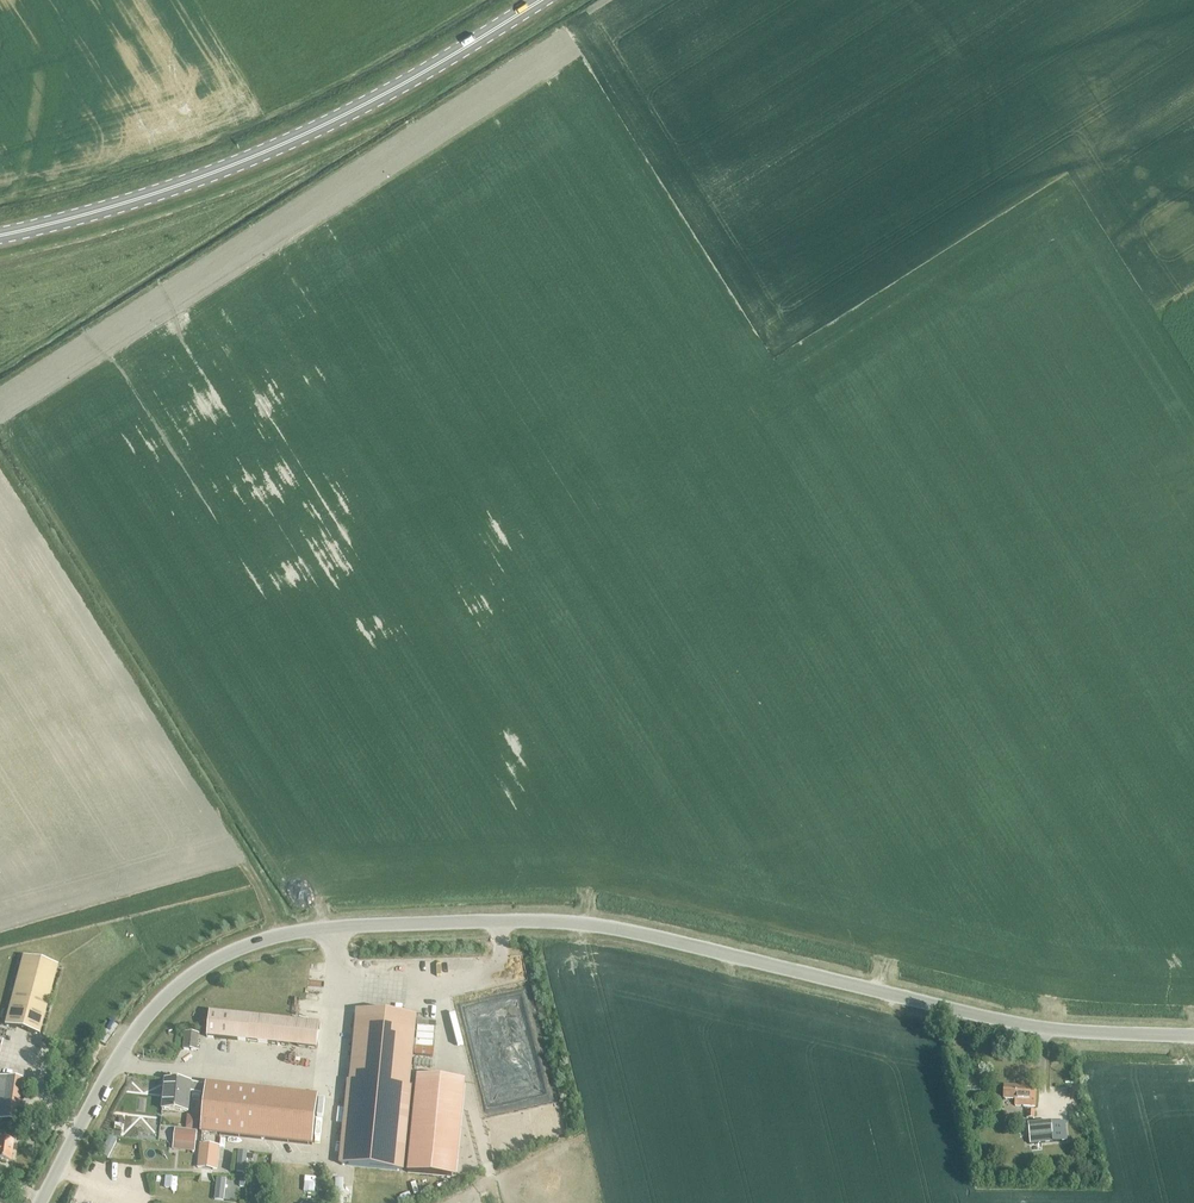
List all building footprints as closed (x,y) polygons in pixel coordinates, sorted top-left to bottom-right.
[(4,1025),(39,1035),(57,965),(22,956),(4,1025)] [(415,1016),(356,1010),(338,1165),(401,1170),(415,1016)] [(208,1037),(317,1049),(319,1024),(211,1013),(208,1037)] [(183,1049),(198,1050),(200,1033),(185,1032),(183,1049)] [(16,1122),(21,1080),(0,1077),(0,1120),(16,1122)] [(461,1081),(417,1077),(407,1173),(452,1177),(461,1081)] [(163,1095),(190,1098),(190,1093),(203,1094),(204,1087),(191,1085),(191,1084),(165,1081),(163,1095)] [(207,1085),(201,1133),(201,1144),(208,1145),(210,1133),(312,1145),(317,1097),(207,1085)] [(1013,1104),(1035,1106),(1036,1089),(1003,1087),(1002,1099),(1013,1100),(1013,1104)] [(188,1112),(190,1098),(163,1095),(162,1109),(188,1112)] [(1027,1125),(1029,1143),(1066,1140),(1064,1122),(1027,1125)] [(182,1146),(197,1148),(198,1134),(184,1132),(182,1146)] [(97,1153),(108,1158),(117,1140),(106,1135),(97,1153)] [(10,1162),(13,1141),(0,1139),(0,1161),(10,1162)] [(208,1145),(201,1144),(198,1168),(216,1170),(219,1147),(208,1145)]
